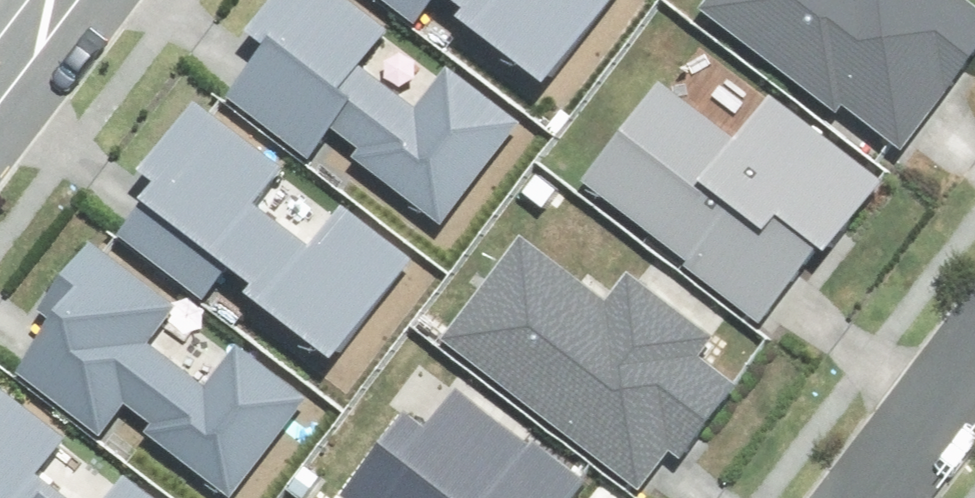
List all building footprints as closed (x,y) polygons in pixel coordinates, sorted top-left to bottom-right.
[(243,93),(320,153),(342,125),(453,212),(527,118),(457,63),(426,103),(379,67),(408,29),(371,0),(290,0),(258,40),(274,53),(243,93)] [(418,8),(425,0),(408,0),(418,8)] [(551,67),(604,0),(466,0),(551,67)] [(712,7),(891,151),(974,48),(974,6),(968,0),(718,0),(712,7)] [(670,66),(584,172),(769,322),(884,182),(773,92),(745,127),(670,66)] [(156,189),(125,229),(202,290),(225,261),(335,348),(409,254),(340,200),(308,240),(261,203),(291,165),(203,97),(140,177),(156,189)] [(57,331),(26,370),(103,431),(125,403),(236,490),(310,396),(240,341),(209,381),(162,344),(191,307),(104,238),(41,318),(57,331)] [(513,238),(439,345),(634,479),(659,444),(682,460),(735,383),(701,360),(715,340),(622,276),(605,301),(513,238)] [(46,474),(75,436),(0,377),(0,497),(77,497),(46,474)] [(590,485),(463,400),(427,452),(396,431),(353,495),(357,497),(581,497),(590,485)] [(124,471),(102,497),(159,497),(124,471)]
